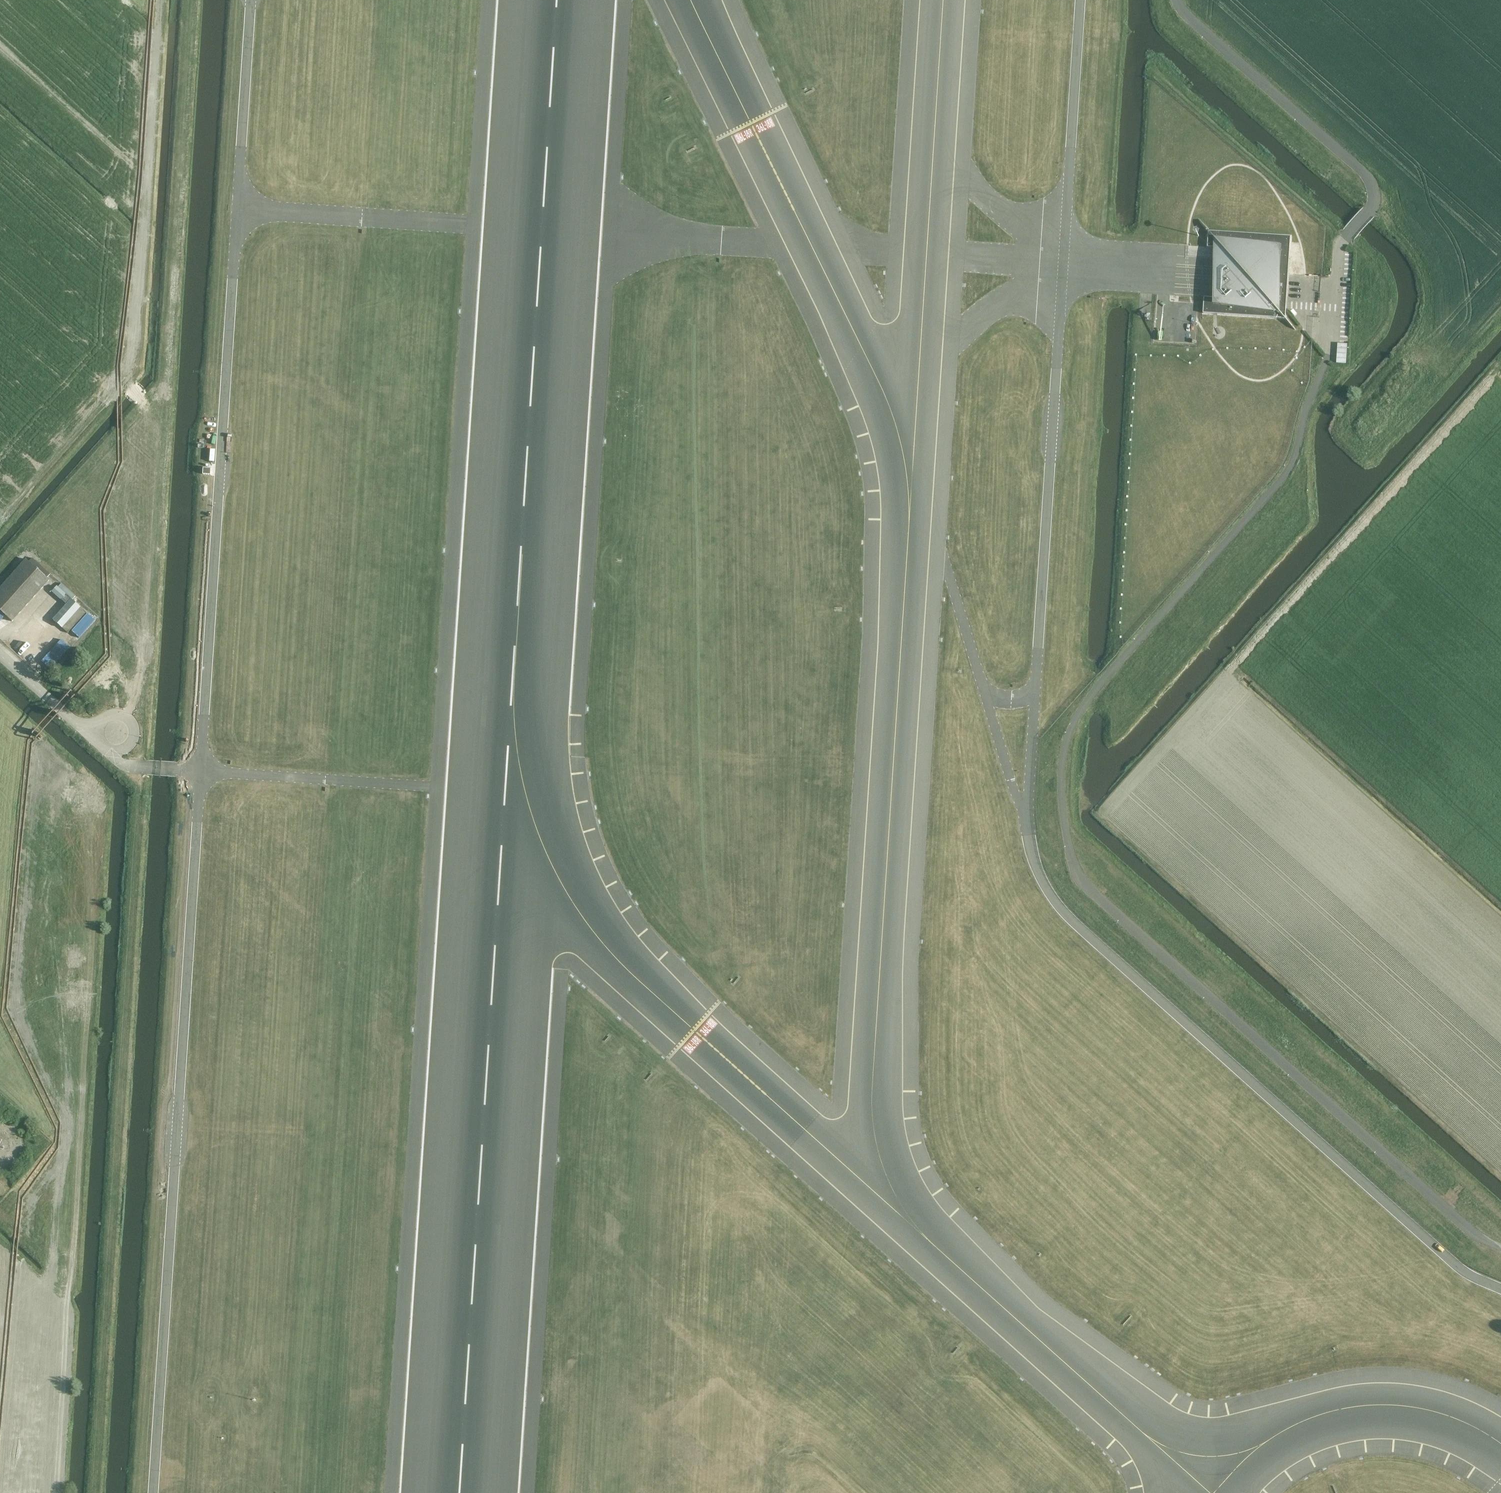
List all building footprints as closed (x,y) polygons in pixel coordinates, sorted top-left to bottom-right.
[(1291,236),(1211,231),(1199,219),(1198,220),(1208,233),(1208,246),(1208,247),(1218,248),(1214,298),(1203,297),(1202,314),(1285,320),(1295,330),(1296,330),(1287,318),(1288,308),(1286,307),(1287,304),(1288,275),(1304,276),(1304,266),(1302,257),(1301,249),(1299,243),(1291,242),(1291,236)] [(49,580),(26,560),(0,589),(0,611),(12,621),(49,580)] [(52,592),(67,605),(53,620),(68,633),(87,612),(73,599),(75,596),(61,583),(58,587),(57,586),(52,592)] [(69,647),(74,642),(66,635),(61,640),(69,647)] [(58,660),(67,650),(59,642),(49,653),(58,660)]
